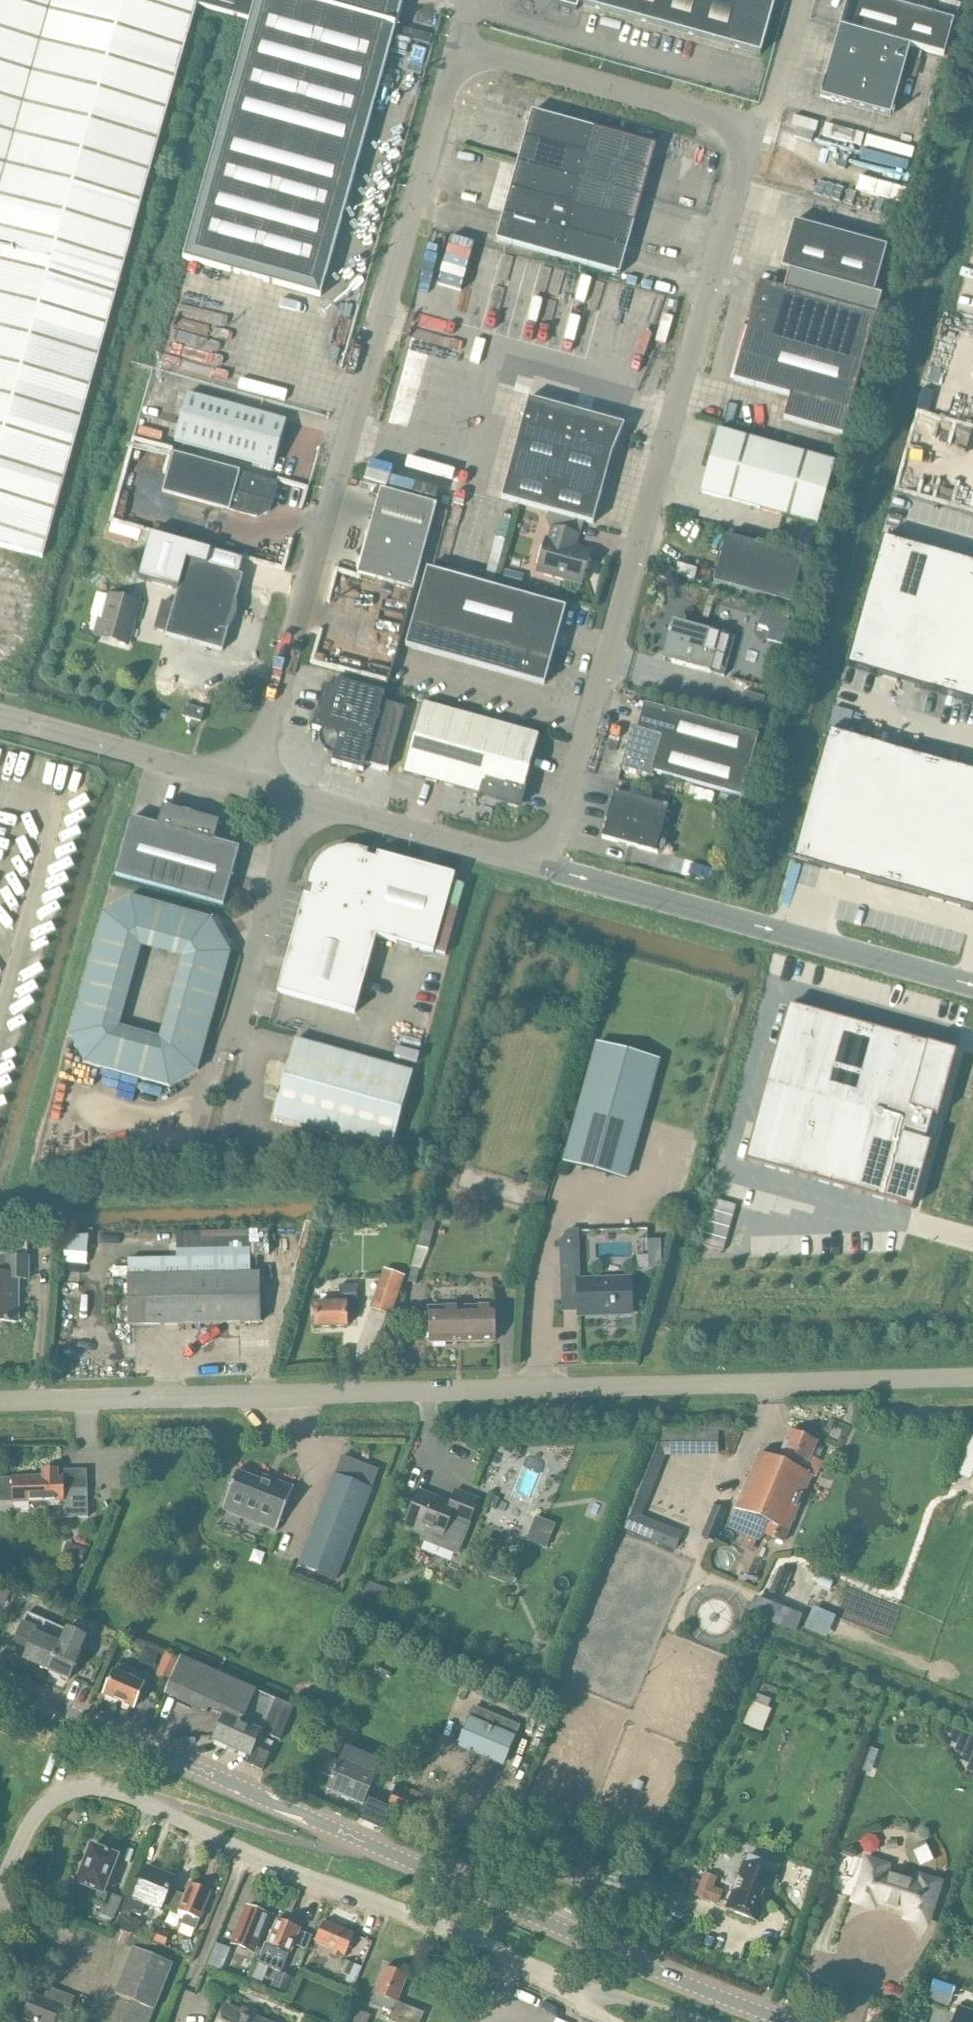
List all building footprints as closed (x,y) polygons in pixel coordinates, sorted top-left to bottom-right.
[(43,559),(198,7),(211,11),(212,11),(216,12),(219,0),(0,0),(0,547),(43,559)] [(183,259),(321,298),(404,0),(219,0),(216,12),(249,21),(183,259)] [(553,3),(552,2),(551,4),(576,11),(578,4),(760,55),(776,0),(554,0),(553,3)] [(909,47),(944,57),(953,22),(876,0),(847,0),(839,28),(909,47)] [(890,116),(909,47),(839,28),(820,97),(890,116)] [(586,157),(594,131),(531,113),(524,139),(586,157)] [(586,157),(648,174),(655,148),(594,131),(586,157)] [(579,182),(586,157),(524,139),(517,165),(579,182)] [(641,200),(648,174),(586,157),(579,182),(641,200)] [(572,208),(579,182),(517,165),(510,190),(572,208)] [(634,225),(641,200),(579,182),(572,208),(634,225)] [(565,233),(572,208),(510,190),(503,215),(565,233)] [(626,250),(634,225),(572,208),(565,233),(626,250)] [(558,259),(565,233),(503,215),(495,241),(558,259)] [(789,271),(873,295),(886,248),(793,223),(781,269),(789,271)] [(619,276),(626,250),(565,233),(558,259),(619,276)] [(881,297),(873,295),(789,271),(783,291),(760,284),(733,381),(790,397),(783,420),(842,437),(881,297)] [(273,469),(286,422),(259,414),(188,394),(175,442),(273,469)] [(529,400),(501,500),(548,512),(583,522),(593,525),(612,452),(624,426),(529,400)] [(817,526),(835,463),(718,431),(700,493),(817,526)] [(258,519),(270,512),(278,483),(174,454),(163,493),(258,519)] [(358,576),(413,591),(419,568),(436,506),(381,491),(358,576)] [(546,540),(537,572),(582,584),(589,557),(573,553),(578,535),(580,536),(583,522),(548,512),(546,521),(551,533),(549,541),(546,540)] [(150,535),(138,579),(178,591),(174,606),(162,603),(154,630),(166,633),(165,636),(222,652),(228,630),(237,616),(237,599),(243,577),(219,571),(224,555),(150,535)] [(791,605),(804,559),(727,537),(714,583),(791,605)] [(848,667),(972,702),(972,566),(883,541),(848,667)] [(694,581),(697,569),(678,564),(675,576),(694,581)] [(544,686),(566,609),(496,589),(427,570),(405,647),(544,686)] [(505,570),(501,583),(509,585),(513,572),(505,570)] [(139,621),(143,605),(111,596),(104,621),(99,620),(95,636),(127,645),(134,620),(139,621)] [(762,611),(758,626),(766,627),(769,632),(767,641),(782,644),(785,632),(789,618),(762,611)] [(676,637),(668,641),(671,646),(675,652),(672,663),(710,673),(723,677),(734,639),(721,635),(682,624),(679,635),(676,637)] [(384,695),(333,681),(331,689),(324,687),(313,730),(321,732),(320,736),(321,741),(322,745),(324,748),(330,754),(332,755),(335,756),(333,765),(363,773),(365,765),(388,771),(405,709),(382,703),(384,695)] [(740,705),(738,714),(765,721),(768,709),(765,708),(762,708),(765,697),(744,692),(741,702),(740,705)] [(404,773),(519,805),(539,736),(423,704),(404,773)] [(182,717),(201,722),(204,710),(185,705),(182,717)] [(759,737),(645,706),(638,732),(632,730),(621,771),(651,779),(653,774),(743,798),(759,737)] [(793,859),(972,910),(972,774),(828,733),(793,859)] [(654,792),(631,786),(628,796),(651,802),(654,792)] [(656,854),(668,808),(614,794),(602,839),(656,854)] [(183,813),(162,807),(157,826),(131,819),(115,877),(223,907),(239,849),(213,842),(219,823),(198,817),(199,817),(183,812),(183,813)] [(376,860),(367,858),(369,853),(359,850),(348,849),(338,850),(328,854),(320,860),(314,868),(309,878),(307,888),(311,890),(309,898),(304,897),(277,993),(355,1015),(376,938),(433,954),(455,877),(377,855),(376,860)] [(85,1064),(169,1088),(197,1072),(203,1048),(230,954),(211,921),(131,899),(103,915),(69,1037),(85,1064)] [(788,1006),(744,1162),(912,1209),(930,1144),(925,1143),(932,1117),(937,1118),(944,1092),(955,1053),(954,1053),(788,1006)] [(391,1152),(413,1073),(295,1041),(274,1119),(391,1152)] [(626,1180),(660,1062),(596,1044),(563,1163),(626,1180)] [(514,1173),(511,1183),(523,1186),(526,1177),(514,1173)] [(424,1221),(417,1248),(428,1250),(435,1223),(432,1223),(424,1221)] [(177,1258),(128,1260),(129,1278),(130,1327),(260,1324),(259,1274),(250,1274),(249,1231),(200,1232),(176,1233),(177,1258)] [(18,1323),(18,1281),(28,1281),(28,1257),(24,1257),(0,1257),(0,1323),(18,1323)] [(412,1269),(408,1283),(416,1285),(419,1271),(412,1269)] [(383,1270),(370,1309),(391,1316),(404,1277),(383,1270)] [(630,1279),(579,1280),(579,1300),(580,1312),(580,1316),(631,1315),(630,1279)] [(315,1329),(346,1327),(346,1316),(358,1315),(357,1287),(340,1287),(340,1302),(314,1303),(315,1329)] [(429,1342),(494,1340),(493,1306),(428,1308),(429,1342)] [(805,1473),(817,1444),(790,1433),(778,1462),(759,1454),(735,1512),(767,1525),(762,1536),(783,1545),(812,1476),(805,1473)] [(621,1508),(614,1526),(658,1543),(673,1549),(674,1550),(681,1532),(642,1516),(666,1456),(651,1434),(640,1461),(621,1508)] [(337,1580),(380,1470),(343,1455),(300,1565),(337,1580)] [(0,1479),(0,1503),(13,1503),(31,1503),(34,1510),(46,1507),(46,1502),(63,1502),(63,1519),(88,1519),(88,1490),(87,1490),(63,1490),(63,1478),(58,1478),(58,1471),(42,1471),(42,1478),(12,1479),(0,1479)] [(236,1473),(224,1502),(260,1517),(257,1525),(276,1532),(293,1489),(292,1488),(291,1489),(273,1482),(271,1487),(260,1483),(237,1474),(237,1473),(236,1473)] [(418,1491),(404,1526),(423,1534),(420,1541),(458,1556),(471,1525),(469,1524),(478,1500),(455,1491),(450,1504),(418,1491)] [(714,1541),(724,1520),(727,1512),(714,1506),(711,1514),(701,1535),(714,1541)] [(554,1528),(536,1520),(527,1541),(545,1549),(554,1528)] [(76,1547),(71,1563),(80,1566),(86,1550),(76,1547)] [(792,1572),(779,1567),(769,1593),(781,1598),(792,1572)] [(357,1609),(379,1618),(390,1590),(368,1582),(357,1609)] [(4,1608),(11,1591),(0,1586),(0,1606),(4,1608)] [(21,1628),(11,1651),(25,1657),(23,1661),(39,1668),(47,1672),(64,1635),(62,1634),(64,1630),(58,1627),(28,1614),(23,1625),(21,1628)] [(76,1617),(72,1626),(83,1631),(87,1621),(76,1617)] [(64,1635),(47,1672),(69,1682),(81,1655),(79,1655),(86,1639),(67,1630),(65,1636),(64,1635)] [(159,1668),(154,1682),(167,1688),(173,1674),(179,1660),(165,1655),(159,1668)] [(279,1742),(293,1707),(255,1691),(256,1690),(182,1659),(167,1695),(205,1711),(206,1708),(224,1716),(214,1741),(250,1755),(258,1734),(279,1742)] [(132,1708),(142,1684),(113,1671),(102,1696),(132,1708)] [(748,1715),(743,1726),(762,1733),(766,1722),(748,1715)] [(470,1717),(457,1746),(478,1755),(493,1761),(503,1766),(509,1752),(511,1747),(515,1736),(495,1728),(488,1725),(483,1723),(470,1717)] [(324,1764),(321,1773),(332,1778),(327,1790),(363,1806),(365,1800),(376,1777),(334,1759),(328,1756),(324,1764)] [(865,1758),(861,1768),(871,1771),(874,1762),(865,1758)] [(398,1787),(388,1809),(432,1829),(440,1810),(442,1806),(398,1787)] [(105,1849),(97,1846),(94,1847),(92,1846),(76,1886),(91,1892),(88,1900),(95,1903),(94,1907),(100,1910),(98,1914),(113,1920),(121,1900),(103,1892),(118,1857),(105,1852),(105,1849)] [(759,1923),(766,1905),(762,1899),(765,1891),(773,1890),(778,1877),(777,1877),(781,1866),(748,1854),(727,1910),(726,1909),(725,1911),(760,1925),(760,1923),(759,1923)] [(885,1875),(888,1868),(868,1861),(854,1901),(874,1908),(877,1900),(909,1911),(907,1919),(927,1925),(940,1885),(920,1879),(918,1886),(885,1875)] [(161,1912),(175,1878),(146,1866),(140,1881),(134,1879),(122,1909),(123,1910),(116,1928),(119,1929),(121,1930),(131,1934),(136,1936),(137,1934),(141,1923),(130,1919),(132,1913),(140,1917),(145,1906),(161,1912)] [(718,1904),(723,1891),(715,1887),(718,1878),(706,1874),(697,1896),(718,1904)] [(172,1890),(165,1908),(178,1913),(184,1915),(180,1925),(195,1931),(199,1922),(211,1893),(190,1884),(185,1896),(172,1890)] [(258,1945),(269,1916),(247,1908),(232,1946),(247,1952),(251,1942),(258,1945)] [(290,1955),(301,1929),(277,1920),(268,1945),(266,1944),(258,1964),(275,1971),(277,1965),(284,1968),(289,1955),(290,1955)] [(346,1956),(355,1936),(323,1922),(315,1943),(346,1956)] [(114,1940),(126,1945),(125,1947),(131,1950),(114,1995),(129,2002),(121,2021),(150,2021),(154,2011),(156,2012),(174,1966),(154,1958),(159,1945),(137,1934),(136,1936),(131,1934),(121,1930),(119,1929),(114,1940)] [(166,1947),(171,1935),(159,1931),(154,1942),(166,1947)] [(216,1944),(207,1966),(222,1971),(230,1949),(216,1944)] [(345,1961),(340,1973),(347,1976),(344,1983),(353,1986),(361,1967),(354,1965),(345,1961)] [(424,2015),(397,2004),(408,1977),(385,1968),(374,1995),(375,1996),(371,2005),(392,2014),(389,2021),(390,2021),(421,2021),(424,2015)] [(287,1995),(293,1978),(276,1972),(270,1988),(287,1995)] [(489,1997),(494,1987),(483,1982),(479,1992),(489,1997)] [(48,1987),(43,1999),(33,1994),(23,2018),(32,2021),(55,2021),(61,2008),(70,2012),(76,1999),(48,1987)] [(85,2015),(90,2003),(80,1999),(75,2011),(85,2015)] [(958,2006),(952,2021),(972,2021),(972,2011),(958,2006)] [(225,2007),(219,2021),(262,2021),(253,2019),(254,2016),(242,2012),(241,2014),(225,2007)] [(371,2015),(358,2009),(353,2021),(368,2021),(371,2015)]
